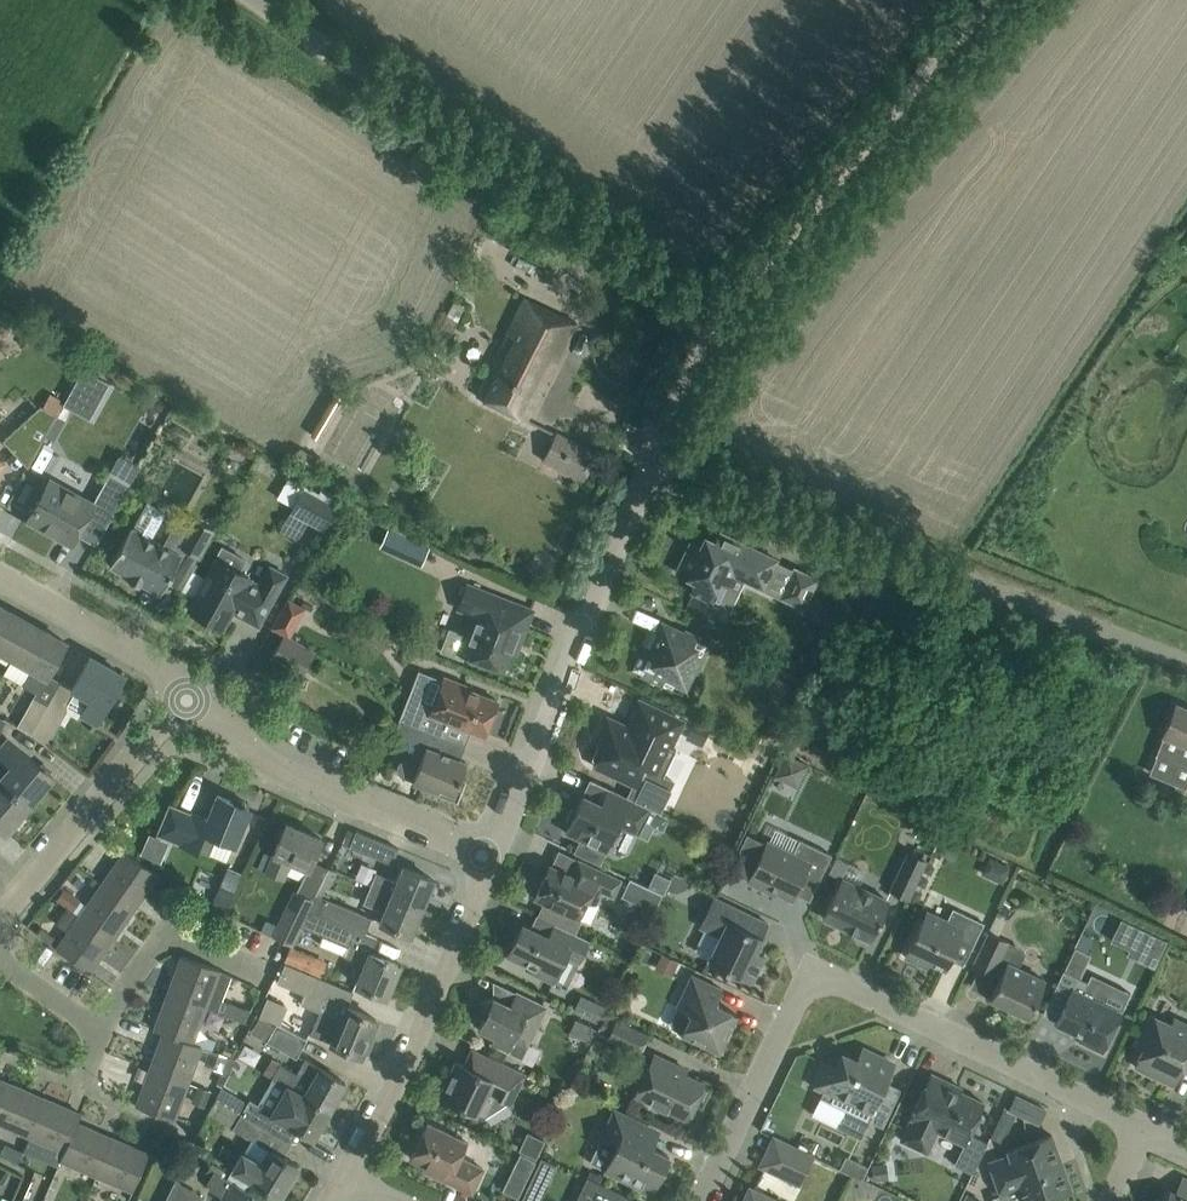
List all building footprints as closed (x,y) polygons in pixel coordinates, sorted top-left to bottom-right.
[(525,298),(479,397),(527,421),(577,322),(525,298)] [(83,368),(64,401),(87,413),(105,380),(83,368)] [(335,392),(310,434),(322,441),(347,399),(335,392)] [(50,393),(42,407),(41,406),(5,439),(16,451),(23,445),(36,452),(64,401),(50,393)] [(176,424),(171,434),(186,443),(192,434),(176,424)] [(556,431),(542,459),(583,480),(597,452),(556,431)] [(302,447),(295,458),(311,468),(318,457),(302,447)] [(27,519),(71,544),(78,532),(91,509),(110,520),(130,484),(109,473),(92,503),(49,479),(27,519)] [(303,487),(290,512),(323,531),(337,506),(303,487)] [(130,527),(109,565),(129,576),(128,579),(139,585),(140,582),(160,593),(168,578),(181,555),(160,543),(150,538),(165,512),(147,503),(133,528),(130,527)] [(191,523),(178,545),(185,549),(195,555),(199,557),(215,530),(194,518),(191,523)] [(690,542),(676,572),(696,581),(691,591),(710,600),(720,579),(730,583),(734,574),(763,587),(776,559),(719,532),(715,542),(710,539),(709,540),(710,541),(710,542),(705,544),(703,543),(704,542),(703,541),(700,547),(690,542)] [(410,538),(402,557),(422,566),(430,547),(410,538)] [(216,558),(188,608),(223,628),(232,611),(258,626),(286,575),(269,565),(259,584),(250,579),(251,577),(216,558)] [(816,578),(794,568),(781,596),(803,607),(816,578)] [(514,640),(520,642),(533,610),(467,584),(458,608),(478,616),(470,637),(449,629),(441,650),(462,659),(464,654),(502,669),(514,640)] [(271,627),(284,635),(288,637),(305,607),(288,598),(271,627)] [(811,618),(838,630),(844,614),(818,602),(811,618)] [(14,657),(33,624),(0,606),(0,649),(14,657)] [(656,632),(649,629),(636,655),(638,656),(632,670),(642,674),(640,676),(662,687),(663,685),(672,689),(674,685),(687,692),(711,642),(684,629),(662,619),(656,632)] [(47,676),(66,642),(33,624),(14,657),(32,667),(22,684),(37,693),(46,676),(47,676)] [(315,652),(288,637),(284,635),(270,660),(301,677),(315,652)] [(97,722),(124,674),(90,655),(72,687),(61,680),(48,705),(32,734),(47,746),(68,709),(65,708),(76,689),(91,698),(82,714),(97,722)] [(408,696),(399,720),(438,735),(442,736),(448,721),(484,735),(497,700),(464,687),(465,684),(444,676),(419,667),(408,696)] [(32,734),(48,705),(33,697),(17,726),(31,734),(32,734)] [(670,746),(682,721),(639,700),(626,726),(607,717),(595,741),(605,746),(596,765),(633,783),(626,796),(650,808),(660,812),(661,810),(659,809),(673,780),(663,776),(676,749),(670,746)] [(1175,705),(1163,734),(1164,735),(1155,755),(1178,765),(1186,769),(1186,709),(1175,705)] [(432,748),(438,735),(399,720),(396,728),(401,738),(417,744),(414,751),(419,763),(412,781),(434,789),(433,792),(458,802),(467,779),(461,777),(467,762),(432,748)] [(694,722),(689,734),(702,740),(708,729),(694,722)] [(53,776),(8,739),(0,749),(0,753),(13,763),(0,779),(0,781),(29,805),(53,776)] [(797,788),(809,764),(786,753),(774,776),(797,788)] [(571,808),(566,820),(568,826),(565,832),(605,851),(617,824),(638,834),(650,808),(626,796),(609,788),(609,789),(594,781),(592,780),(591,781),(593,782),(609,789),(602,803),(583,794),(576,810),(571,808)] [(29,805),(0,781),(0,828),(6,833),(29,805)] [(159,834),(180,842),(209,854),(217,836),(234,844),(249,807),(246,806),(245,801),(235,796),(230,800),(218,795),(208,819),(192,813),(191,814),(170,806),(159,834)] [(309,868),(322,838),(286,823),(266,871),(282,878),(290,860),(309,868)] [(148,830),(139,851),(160,859),(168,838),(148,830)] [(392,864),(398,848),(356,830),(349,846),(392,864)] [(747,881),(764,889),(765,887),(792,899),(805,872),(819,879),(831,854),(800,839),(793,853),(767,840),(747,881)] [(101,883),(135,907),(158,875),(124,851),(101,883)] [(908,898),(926,861),(908,852),(890,890),(908,898)] [(981,872),(1002,882),(1010,865),(989,856),(981,872)] [(577,918),(587,898),(595,902),(601,890),(613,896),(621,879),(578,859),(571,874),(550,864),(534,897),(577,918)] [(376,873),(370,886),(423,907),(435,880),(402,866),(395,881),(376,873)] [(227,908),(242,873),(229,867),(220,891),(221,891),(216,903),(227,908)] [(372,916),(322,895),(326,887),(329,889),(337,872),(328,867),(313,897),(308,908),(365,933),(372,916)] [(674,872),(667,888),(676,892),(685,888),(690,880),(674,872)] [(823,917),(870,939),(888,900),(841,878),(823,917)] [(113,939),(135,907),(101,883),(79,915),(113,939)] [(412,935),(423,907),(370,886),(363,903),(383,911),(379,921),(412,935)] [(295,888),(273,936),(282,940),(290,944),(292,945),(293,944),(302,925),(300,924),(308,908),(313,897),(295,888)] [(66,889),(59,898),(74,909),(80,899),(66,889)] [(752,981),(764,955),(755,951),(768,923),(714,897),(700,926),(719,936),(708,960),(752,981)] [(929,960),(944,968),(957,942),(971,949),(972,948),(984,922),(952,907),(947,919),(944,925),(924,916),(905,956),(926,966),(929,960)] [(308,908),(300,924),(302,925),(312,930),(323,935),(319,943),(344,954),(343,956),(365,965),(356,984),(385,997),(399,964),(371,952),(377,938),(365,933),(308,908)] [(90,971),(113,939),(79,915),(56,948),(90,971)] [(1008,941),(998,936),(1006,920),(996,915),(972,967),(992,976),(992,975),(998,979),(990,997),(1028,1015),(1045,980),(1006,962),(999,959),(1008,941)] [(1154,968),(1165,944),(1119,922),(1110,941),(1128,949),(1126,955),(1154,968)] [(548,936),(522,923),(507,954),(533,967),(531,971),(553,981),(565,957),(578,963),(589,940),(554,923),(548,936)] [(290,944),(281,961),(307,972),(314,954),(293,946),(292,945),(290,944)] [(661,953),(654,967),(671,976),(679,961),(661,953)] [(206,1007),(220,970),(181,955),(168,992),(206,1007)] [(1063,970),(1043,1012),(1057,1019),(1055,1022),(1080,1034),(1078,1038),(1103,1050),(1130,992),(1090,973),(1087,981),(1063,970)] [(347,1007),(353,991),(313,974),(301,1003),(322,1012),(313,1033),(309,1031),(308,1033),(361,1055),(362,1051),(368,1052),(373,1040),(369,1036),(376,1019),(347,1007)] [(722,989),(692,975),(677,1007),(691,1013),(682,1033),(719,1051),(736,1014),(715,1004),(722,989)] [(515,993),(509,1004),(493,997),(480,1001),(484,1014),(478,1028),(494,1036),(491,1042),(508,1050),(507,1052),(522,1059),(532,1037),(546,1005),(515,991),(515,993)] [(194,1038),(206,1007),(168,992),(154,1029),(163,1033),(192,1043),(194,1038)] [(581,995),(573,1011),(599,1024),(607,1008),(581,995)] [(628,996),(614,1001),(619,1017),(634,1012),(628,996)] [(248,1010),(230,1003),(225,1015),(245,1022),(250,1010),(248,1010)] [(639,1054),(649,1034),(606,1014),(599,1028),(609,1033),(607,1038),(639,1054)] [(1134,1065),(1174,1084),(1183,1067),(1186,1069),(1186,1024),(1173,1017),(1170,1023),(1150,1014),(1135,1044),(1143,1048),(1134,1065)] [(296,1057),(306,1039),(276,1023),(275,1025),(259,1016),(250,1032),(296,1057)] [(597,1029),(576,1019),(569,1032),(590,1042),(597,1029)] [(202,1046),(192,1043),(163,1033),(149,1069),(188,1083),(202,1046)] [(194,1038),(192,1043),(202,1046),(211,1050),(214,1040),(205,1037),(203,1041),(194,1038)] [(859,1137),(868,1120),(883,1127),(901,1088),(885,1081),(893,1063),(862,1049),(857,1061),(849,1057),(838,1061),(835,1067),(822,1060),(811,1083),(825,1090),(822,1096),(821,1096),(821,1097),(849,1111),(841,1126),(859,1134),(858,1137),(859,1137)] [(209,1051),(204,1064),(206,1064),(229,1073),(234,1059),(212,1050),(209,1051)] [(687,1118),(703,1083),(673,1068),(675,1064),(654,1054),(635,1093),(654,1102),(654,1108),(663,1112),(668,1109),(687,1118)] [(305,1059),(297,1073),(280,1063),(281,1061),(272,1056),(263,1071),(272,1076),(271,1077),(287,1086),(329,1110),(345,1082),(305,1059)] [(443,1079),(439,1089),(441,1093),(440,1096),(486,1118),(509,1103),(511,1104),(526,1073),(493,1057),(484,1075),(456,1061),(448,1079),(443,1079)] [(174,1120),(188,1083),(149,1069),(136,1105),(174,1120)] [(960,1091),(962,1088),(931,1073),(910,1117),(911,1118),(901,1139),(927,1152),(937,1130),(964,1143),(970,1131),(984,1102),(961,1091),(960,1091)] [(9,1082),(0,1078),(0,1101),(9,1082)] [(0,1101),(0,1123),(28,1135),(45,1098),(9,1082),(0,1101)] [(197,1086),(191,1102),(205,1107),(211,1091),(197,1086)] [(248,1102),(222,1086),(216,1098),(270,1131),(278,1117),(279,1116),(272,1112),(250,1099),(248,1102)] [(329,1110),(287,1086),(272,1112),(279,1116),(278,1117),(313,1138),(329,1110)] [(1036,1132),(1048,1104),(1016,1090),(1004,1118),(1036,1132)] [(64,1151),(77,1122),(81,1113),(45,1098),(28,1135),(64,1151)] [(270,1131),(216,1098),(208,1114),(261,1145),(270,1131)] [(669,1156),(656,1149),(664,1133),(649,1126),(614,1109),(600,1138),(616,1146),(605,1169),(652,1192),(669,1156)] [(96,1175),(113,1138),(77,1122),(64,1151),(60,1160),(96,1175)] [(466,1141),(427,1122),(410,1157),(436,1170),(438,1176),(472,1192),(483,1168),(459,1157),(466,1141)] [(988,1162),(1000,1196),(994,1198),(995,1200),(1042,1200),(1072,1191),(1052,1135),(1007,1150),(1008,1154),(988,1162)] [(814,1155),(773,1136),(773,1137),(783,1142),(770,1169),(760,1164),(759,1165),(800,1185),(814,1155)] [(96,1175),(132,1191),(149,1153),(113,1138),(96,1175)] [(198,1140),(189,1155),(203,1163),(211,1148),(198,1140)] [(278,1197),(297,1164),(268,1147),(267,1148),(270,1149),(261,1164),(242,1153),(227,1178),(239,1185),(244,1176),(252,1180),(251,1181),(278,1197)] [(520,1153),(502,1190),(518,1198),(536,1161),(520,1153)] [(859,1178),(864,1166),(848,1159),(850,1157),(848,1156),(842,1170),(859,1178)] [(541,1157),(535,1171),(550,1179),(557,1165),(541,1157)] [(886,1162),(871,1164),(874,1181),(889,1179),(886,1162)] [(227,1179),(214,1171),(207,1182),(209,1189),(221,1196),(218,1200),(250,1200),(244,1197),(248,1191),(239,1185),(227,1178),(227,1179)] [(624,1194),(587,1177),(577,1199),(581,1200),(621,1200),(624,1194)] [(164,1200),(199,1200),(203,1195),(175,1179),(164,1200)] [(779,1200),(749,1186),(742,1200),(779,1200)] [(1170,1190),(1165,1200),(1186,1200),(1186,1199),(1170,1190)] [(967,1191),(962,1200),(983,1200),(984,1199),(967,1191)]
